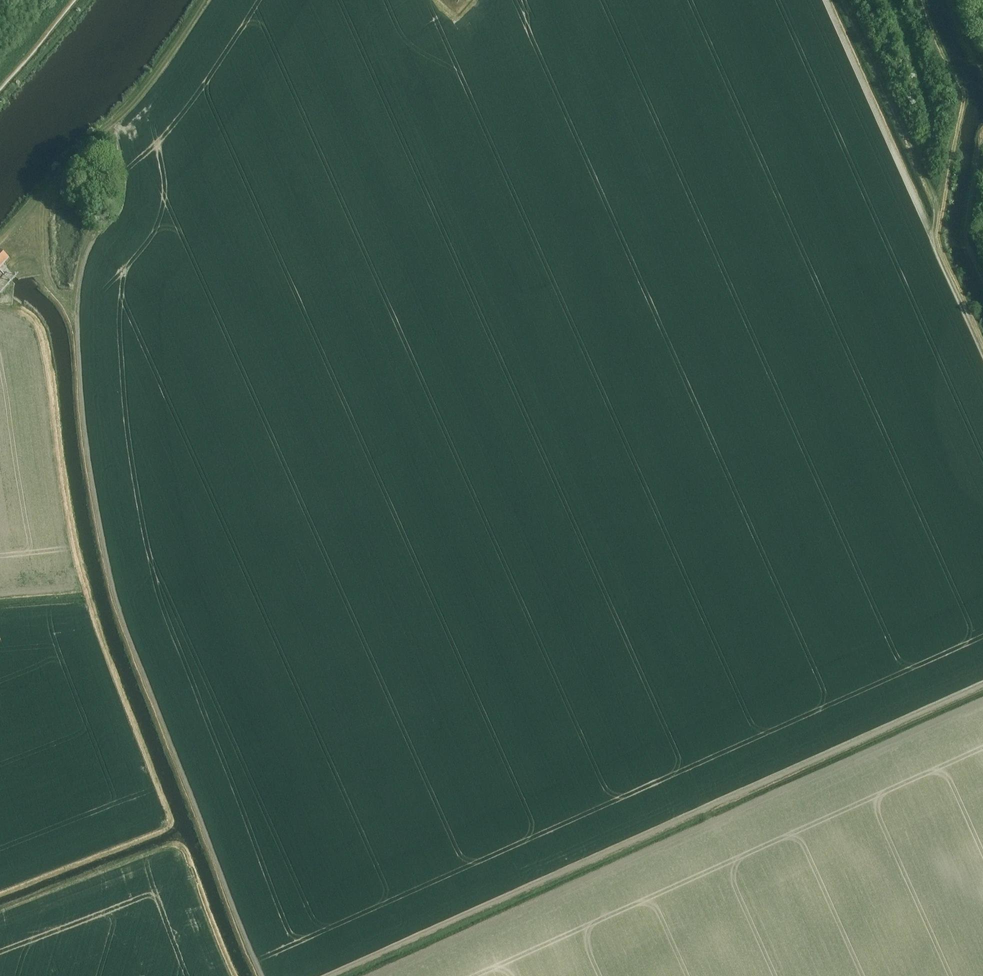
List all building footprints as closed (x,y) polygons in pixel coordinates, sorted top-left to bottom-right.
[(0,250),(0,267),(9,258),(0,250)]
